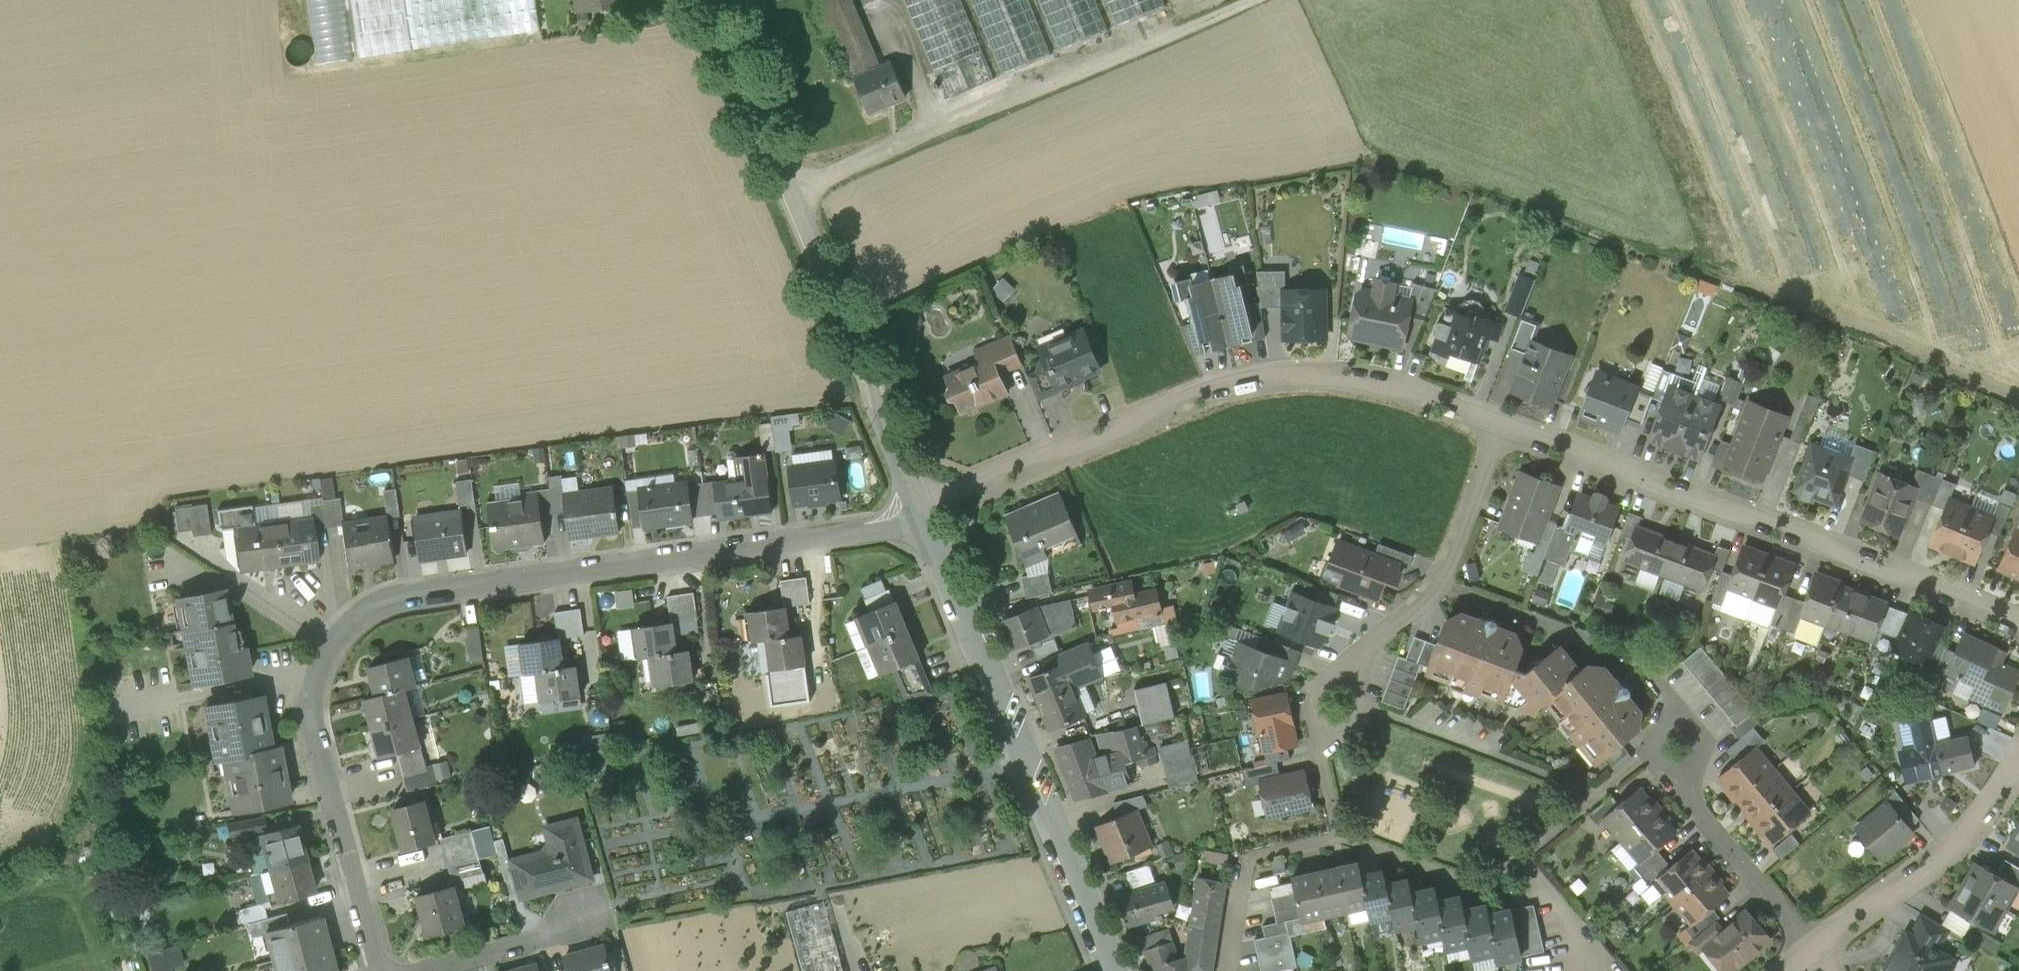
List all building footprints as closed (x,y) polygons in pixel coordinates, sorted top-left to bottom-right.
[(316,65),(353,59),(344,0),(306,0),(316,65)] [(361,58),(413,50),(405,0),(352,0),(361,58)] [(413,50),(540,31),(536,0),(405,0),(413,50)] [(578,13),(624,6),(624,0),(576,0),(578,13)] [(852,0),(809,0),(824,37),(837,32),(856,78),(881,68),(852,0)] [(961,0),(903,0),(945,100),(994,79),(961,0)] [(1029,0),(970,0),(1002,76),(1052,55),(1029,0)] [(1096,0),(1037,0),(1059,52),(1109,31),(1096,0)] [(1163,0),(1105,0),(1116,28),(1166,7),(1163,0)] [(856,78),(855,79),(870,113),(906,97),(891,64),(881,68),(856,78)] [(1504,245),(1499,246),(1497,251),(1501,255),(1505,254),(1507,249),(1504,245)] [(1509,280),(1463,263),(1457,279),(1448,275),(1437,305),(1448,309),(1457,313),(1459,307),(1463,303),(1467,300),(1472,300),(1477,301),(1482,304),(1484,308),(1486,313),(1485,319),(1494,322),(1494,323),(1499,325),(1510,296),(1504,294),(1509,280)] [(1285,290),(1285,271),(1257,272),(1261,302),(1261,307),(1285,307),(1284,290),(1285,290)] [(1243,284),(1235,286),(1233,274),(1212,279),(1227,341),(1251,336),(1255,335),(1248,305),(1243,284)] [(1520,277),(1507,311),(1521,316),(1534,282),(1520,277)] [(1227,341),(1212,279),(1191,285),(1194,296),(1187,298),(1193,323),(1198,343),(1203,342),(1204,346),(1213,344),(1213,345),(1227,341)] [(1395,284),(1377,280),(1374,294),(1370,293),(1365,319),(1354,316),(1351,331),(1356,337),(1401,346),(1407,319),(1410,302),(1409,301),(1392,298),(1395,284)] [(1437,289),(1413,284),(1409,301),(1410,302),(1407,319),(1424,323),(1437,289)] [(1285,290),(1284,290),(1285,307),(1285,315),(1283,315),(1283,328),(1285,328),(1285,340),(1325,339),(1324,289),(1285,290)] [(1459,307),(1457,313),(1448,309),(1442,323),(1440,323),(1438,324),(1436,326),(1435,328),(1434,330),(1435,333),(1435,334),(1438,336),(1432,350),(1450,357),(1451,353),(1479,363),(1488,337),(1490,337),(1492,337),(1493,335),(1494,332),(1493,330),(1492,328),(1494,323),(1494,322),(1485,319),(1486,313),(1484,308),(1482,304),(1477,301),(1472,300),(1467,300),(1463,303),(1459,307)] [(1261,307),(1261,302),(1248,305),(1255,335),(1251,336),(1252,341),(1265,338),(1261,307)] [(1540,324),(1521,316),(1508,350),(1526,357),(1532,342),(1533,342),(1540,324)] [(1203,342),(1198,343),(1193,323),(1181,327),(1193,356),(1206,353),(1204,346),(1203,342)] [(1082,331),(1041,349),(1048,367),(1058,389),(1059,388),(1070,383),(1071,386),(1085,380),(1084,377),(1099,371),(1082,331)] [(1022,364),(1011,337),(994,344),(998,352),(990,355),(998,371),(1007,367),(1010,369),(1022,364)] [(1533,342),(1532,342),(1526,357),(1513,391),(1551,405),(1569,357),(1533,342)] [(990,358),(947,377),(951,388),(948,392),(951,400),(957,401),(962,414),(967,412),(971,415),(978,412),(978,407),(1007,394),(998,371),(990,355),(988,356),(990,358)] [(1048,367),(1028,376),(1039,401),(1060,392),(1059,388),(1058,389),(1048,367)] [(1663,369),(1653,394),(1652,398),(1663,402),(1674,374),(1663,369)] [(1674,451),(1696,395),(1700,384),(1674,374),(1663,402),(1648,439),(1647,441),(1650,442),(1665,447),(1664,448),(1674,451)] [(1611,381),(1606,379),(1602,375),(1584,390),(1589,395),(1581,415),(1620,430),(1624,419),(1629,421),(1642,390),(1626,383),(1625,384),(1616,380),(1611,381)] [(1642,390),(1629,421),(1641,426),(1652,398),(1653,394),(1642,390)] [(1803,442),(1821,398),(1808,393),(1790,437),(1803,442)] [(1721,405),(1696,395),(1674,451),(1683,455),(1683,454),(1698,460),(1700,461),(1701,459),(1721,405)] [(1788,417),(1749,402),(1732,444),(1725,464),(1763,479),(1788,417)] [(771,424),(759,426),(763,449),(774,447),(771,424)] [(1721,440),(1711,466),(1723,471),(1725,464),(1732,444),(1721,440)] [(1875,452),(1855,444),(1849,460),(1850,461),(1845,474),(1864,482),(1875,452)] [(1849,460),(1813,447),(1796,490),(1800,491),(1803,497),(1809,499),(1814,496),(1834,504),(1845,474),(1850,461),(1849,460)] [(764,455),(737,458),(737,454),(733,451),(729,452),(728,456),(731,483),(715,485),(719,514),(720,518),(771,510),(764,455)] [(835,463),(790,469),(795,504),(809,502),(810,505),(826,503),(825,500),(840,498),(835,463)] [(1942,479),(1917,469),(1910,485),(1917,488),(1913,498),(1932,505),(1942,479)] [(1557,487),(1522,473),(1503,525),(1538,538),(1557,487)] [(1910,485),(1880,474),(1863,517),(1900,532),(1913,498),(1917,488),(1910,485)] [(314,497),(336,494),(333,475),(312,479),(314,497)] [(472,479),(456,482),(459,507),(476,505),(472,479)] [(1942,479),(1932,505),(1944,510),(1948,500),(1949,501),(1956,484),(1942,479)] [(688,483),(639,490),(644,527),(693,521),(692,518),(688,485),(688,483)] [(703,483),(688,485),(692,518),(707,516),(703,486),(703,483)] [(715,485),(703,486),(707,516),(719,514),(715,485)] [(614,488),(563,495),(569,539),(620,532),(614,488)] [(396,489),(384,491),(387,516),(388,516),(389,519),(400,517),(396,489)] [(550,489),(538,491),(542,516),(554,514),(550,489)] [(538,491),(517,494),(518,500),(488,504),(488,506),(492,505),(495,525),(491,526),(494,549),(545,542),(542,516),(538,491)] [(1060,493),(1005,516),(1027,567),(1048,558),(1043,545),(1076,531),(1060,493)] [(1593,500),(1580,495),(1567,529),(1567,530),(1576,534),(1571,549),(1598,560),(1617,509),(1604,504),(1606,499),(1605,496),(1598,493),(1595,495),(1593,500)] [(339,498),(322,501),(322,504),(326,528),(341,526),(341,525),(343,525),(339,498)] [(1949,501),(1948,500),(1944,510),(1930,544),(1975,562),(1987,531),(1993,518),(1992,518),(1949,501)] [(2011,507),(1999,502),(1992,518),(1993,518),(1987,531),(1999,536),(2011,507)] [(206,504),(174,509),(178,532),(191,530),(192,537),(210,534),(206,504)] [(322,504),(309,506),(310,518),(312,518),(314,530),(326,528),(322,504)] [(272,523),(254,525),(251,506),(217,510),(219,531),(233,529),(239,572),(278,567),(272,523)] [(461,512),(415,518),(421,560),(467,554),(461,512)] [(1629,512),(1621,535),(1632,539),(1637,527),(1641,517),(1629,512)] [(387,516),(368,519),(368,521),(343,525),(341,525),(341,526),(347,567),(395,560),(389,519),(388,516),(387,516)] [(310,518),(272,523),(278,567),(318,561),(314,530),(312,518),(310,518)] [(1567,529),(1556,525),(1544,558),(1564,566),(1571,549),(1576,534),(1567,530),(1567,529)] [(1637,527),(1632,539),(1625,561),(1663,575),(1676,541),(1637,527)] [(2016,530),(1998,569),(2018,579),(2018,531),(2016,530)] [(1714,555),(1676,541),(1663,575),(1702,589),(1710,568),(1714,556),(1714,555)] [(1375,555),(1338,542),(1330,565),(1325,563),(1320,578),(1378,599),(1385,580),(1392,583),(1397,581),(1399,576),(1397,571),(1399,564),(1375,555)] [(1413,556),(1379,544),(1375,555),(1399,564),(1403,566),(1403,567),(1408,569),(1413,556)] [(1730,550),(1718,546),(1714,555),(1714,556),(1710,568),(1722,573),(1722,571),(1730,550)] [(1768,556),(1743,547),(1733,575),(1728,589),(1729,590),(1723,607),(1722,607),(1721,611),(1745,619),(1753,599),(1752,599),(1768,556)] [(1793,566),(1768,556),(1752,599),(1753,599),(1745,619),(1769,628),(1770,625),(1770,624),(1776,607),(1777,608),(1782,594),(1793,566)] [(1048,571),(1022,577),(1027,599),(1053,593),(1048,571)] [(1722,573),(1711,602),(1722,607),(1723,607),(1729,590),(1728,589),(1733,575),(1722,571),(1722,573)] [(1841,584),(1816,574),(1805,602),(1800,617),(1801,617),(1826,626),(1827,623),(1826,623),(1839,587),(1840,587),(1841,584)] [(807,577),(794,579),(797,605),(810,603),(807,577)] [(794,579),(780,581),(784,607),(785,607),(797,605),(794,579)] [(882,580),(861,589),(865,600),(886,591),(882,580)] [(1130,584),(1092,592),(1096,607),(1115,603),(1119,620),(1139,616),(1159,611),(1155,592),(1133,597),(1130,584)] [(1866,592),(1859,590),(1855,591),(1855,592),(1840,587),(1839,587),(1826,623),(1827,623),(1872,640),(1876,630),(1885,605),(1886,604),(1868,597),(1868,596),(1866,592)] [(1324,648),(1342,608),(1299,588),(1281,628),(1324,648)] [(224,590),(177,599),(183,631),(181,631),(181,632),(230,623),(224,590)] [(617,590),(617,606),(629,606),(629,590),(617,590)] [(886,591),(865,600),(870,612),(894,602),(889,590),(886,591)] [(694,593),(681,595),(684,621),(698,619),(694,593)] [(1782,594),(1777,608),(1776,607),(1770,624),(1770,625),(1782,629),(1793,598),(1782,594)] [(681,595),(668,597),(671,623),(672,623),(684,621),(681,595)] [(1793,598),(1782,629),(1795,634),(1801,617),(1800,617),(1805,602),(1793,598)] [(1070,601),(1037,608),(1003,621),(1014,649),(1047,636),(1048,638),(1076,628),(1070,601)] [(870,612),(851,620),(851,621),(849,622),(848,626),(858,651),(872,646),(872,645),(907,630),(895,602),(894,602),(870,612)] [(1911,614),(1885,605),(1876,630),(1899,639),(1911,614)] [(784,607),(747,612),(751,642),(762,641),(789,637),(785,607),(784,607)] [(581,609),(568,611),(572,637),(585,635),(581,609)] [(568,611),(555,613),(558,639),(560,639),(572,637),(568,611)] [(1159,611),(1139,616),(1142,629),(1163,624),(1160,612),(1159,612),(1159,611)] [(1486,622),(1462,613),(1446,621),(1437,645),(1429,668),(1426,674),(1452,683),(1452,684),(1479,694),(1503,702),(1515,670),(1523,649),(1515,633),(1497,626),(1498,625),(1496,621),(1491,619),(1487,621),(1486,622)] [(1942,628),(1911,613),(1911,614),(1899,639),(1895,650),(1905,654),(1907,659),(1918,664),(1923,662),(1925,663),(1936,641),(1942,628)] [(230,623),(181,632),(181,633),(183,633),(193,685),(249,674),(244,647),(235,648),(230,623)] [(671,623),(635,628),(635,630),(637,629),(641,657),(639,657),(639,658),(689,651),(689,650),(677,652),(672,623),(671,623)] [(469,653),(481,653),(480,627),(468,627),(469,653)] [(907,630),(872,645),(872,646),(884,673),(874,677),(875,678),(894,670),(899,682),(924,672),(919,660),(919,659),(907,630)] [(789,637),(762,641),(767,671),(806,666),(801,635),(789,637)] [(1993,648),(1965,635),(1956,654),(1947,674),(1937,669),(1932,680),(1953,690),(1958,679),(1959,680),(1960,678),(1976,685),(1970,697),(1998,710),(2002,702),(2004,703),(2018,673),(1988,660),(1993,648)] [(1272,640),(1261,636),(1257,648),(1268,652),(1272,640)] [(1415,637),(1406,659),(1399,657),(1382,701),(1404,710),(1421,665),(1429,668),(1437,645),(1415,637)] [(558,639),(521,644),(522,646),(524,645),(528,673),(526,673),(526,674),(576,667),(576,666),(564,668),(560,639),(558,639)] [(1295,649),(1272,640),(1268,652),(1291,660),(1295,649)] [(1936,641),(1925,663),(1936,669),(1946,649),(1947,646),(1936,641)] [(1257,648),(1241,642),(1235,656),(1227,653),(1220,673),(1236,679),(1235,680),(1243,689),(1275,683),(1285,675),(1291,660),(1268,652),(1257,648)] [(1087,643),(1059,654),(1063,664),(1065,668),(1093,656),(1088,643),(1087,643)] [(1560,646),(1526,674),(1515,670),(1503,702),(1535,715),(1539,706),(1544,701),(1581,671),(1560,646)] [(1701,647),(1683,662),(1690,671),(1709,656),(1701,647)] [(1946,649),(1936,669),(1937,669),(1947,674),(1956,654),(1946,649)] [(689,651),(639,658),(639,659),(654,657),(658,685),(655,685),(656,687),(693,681),(689,651)] [(1093,656),(1065,668),(1063,664),(1030,678),(1041,704),(1074,690),(1102,678),(1093,656)] [(1709,656),(1690,671),(1698,680),(1716,665),(1709,656)] [(407,657),(370,667),(377,696),(377,697),(403,690),(403,691),(415,688),(407,657)] [(1605,667),(1588,665),(1581,671),(1544,701),(1561,722),(1561,723),(1579,745),(1580,745),(1596,764),(1604,758),(1621,744),(1640,729),(1641,711),(1629,696),(1630,695),(1630,691),(1627,687),(1623,686),(1622,687),(1605,667)] [(1716,665),(1698,680),(1706,690),(1724,674),(1716,665)] [(576,667),(526,674),(526,675),(541,673),(545,701),(542,701),(542,703),(580,697),(576,667)] [(924,672),(899,682),(906,698),(933,693),(924,672)] [(1724,674),(1706,690),(1713,699),(1732,683),(1724,674)] [(1166,682),(1135,690),(1143,725),(1174,718),(1166,682)] [(1732,683),(1713,699),(1721,708),(1739,693),(1732,683)] [(403,690),(377,697),(377,696),(366,699),(374,729),(411,719),(403,691),(403,690)] [(1074,690),(1041,704),(1051,730),(1084,716),(1074,690)] [(1739,693),(1721,708),(1729,717),(1747,702),(1739,693)] [(1286,694),(1253,701),(1260,733),(1293,725),(1286,694)] [(260,696),(205,707),(215,759),(213,759),(214,762),(223,760),(223,759),(270,750),(270,749),(260,696)] [(1908,714),(1926,709),(1923,698),(1894,705),(1897,716),(1908,714)] [(1747,702),(1729,717),(1736,726),(1752,713),(1755,711),(1747,702)] [(1916,748),(1934,744),(1926,709),(1908,714),(1916,748)] [(1736,726),(1732,730),(1739,739),(1753,728),(1759,723),(1752,713),(1736,726)] [(1995,713),(1988,726),(2011,736),(2017,723),(1995,713)] [(411,719),(374,729),(382,758),(398,754),(421,747),(421,746),(418,747),(411,719)] [(1136,727),(1114,732),(1124,764),(1139,760),(1156,755),(1154,747),(1143,750),(1136,727)] [(1739,739),(1726,751),(1737,763),(1755,748),(1756,749),(1765,741),(1753,728),(1739,739)] [(1088,741),(1058,749),(1076,798),(1130,784),(1124,764),(1114,732),(1097,736),(1104,757),(1095,760),(1095,759),(1094,759),(1088,741)] [(1968,736),(1934,744),(1941,773),(1975,766),(1968,736)] [(1187,741),(1160,748),(1171,788),(1198,781),(1189,748),(1187,741)] [(1621,744),(1604,758),(1611,767),(1629,753),(1621,744)] [(1916,748),(1901,752),(1908,781),(1941,773),(1934,744),(1916,748)] [(1202,745),(1189,748),(1198,781),(1211,778),(1202,745)] [(270,750),(223,759),(223,760),(233,812),(288,801),(278,747),(270,749),(270,750)] [(421,747),(398,754),(401,766),(424,760),(421,747)] [(1737,763),(1720,778),(1733,794),(1731,796),(1736,801),(1738,799),(1773,770),(1756,749),(1755,748),(1737,763)] [(1156,755),(1139,760),(1141,768),(1158,763),(1156,755)] [(424,760),(401,766),(404,779),(428,773),(424,760)] [(449,760),(435,762),(438,779),(451,776),(449,760)] [(1277,763),(1243,771),(1246,787),(1261,784),(1261,783),(1281,778),(1277,763)] [(1773,770),(1738,799),(1751,815),(1749,817),(1754,822),(1791,791),(1773,770)] [(428,773),(404,779),(408,791),(431,787),(428,773)] [(1281,778),(1261,783),(1261,784),(1264,797),(1272,802),(1275,814),(1312,806),(1304,773),(1281,778)] [(1620,806),(1604,819),(1622,841),(1660,809),(1655,804),(1653,805),(1639,789),(1620,806)] [(1791,791),(1754,822),(1758,828),(1760,826),(1774,842),(1809,813),(1791,791)] [(1918,820),(1895,792),(1885,801),(1887,803),(1908,828),(1918,820)] [(1143,795),(1111,804),(1119,817),(1135,810),(1136,811),(1147,806),(1143,795)] [(1612,796),(1590,815),(1598,824),(1604,819),(1620,806),(1612,796)] [(424,801),(394,809),(400,832),(405,851),(436,842),(424,801)] [(1908,828),(1887,803),(1857,829),(1881,858),(1912,832),(1908,828)] [(1660,809),(1622,841),(1640,862),(1656,849),(1676,832),(1662,816),(1664,814),(1660,809)] [(1119,817),(1098,826),(1113,863),(1151,847),(1136,811),(1135,810),(1119,817)] [(263,818),(228,825),(230,837),(266,830),(263,818)] [(556,852),(513,864),(522,897),(592,879),(577,820),(549,828),(556,852)] [(295,826),(246,839),(253,867),(265,864),(267,870),(304,860),(295,826)] [(2008,848),(2018,854),(2018,829),(2008,848)] [(1792,834),(1773,850),(1780,859),(1799,843),(1792,834)] [(1656,849),(1640,862),(1634,867),(1642,877),(1664,858),(1656,849)] [(1671,868),(1656,881),(1650,886),(1649,886),(1641,893),(1650,904),(1665,892),(1674,902),(1711,871),(1707,866),(1705,867),(1691,851),(1671,868)] [(1664,858),(1642,877),(1649,886),(1650,886),(1656,881),(1671,868),(1664,858)] [(480,859),(455,866),(458,880),(484,874),(480,859)] [(267,870),(262,872),(271,905),(313,894),(304,860),(267,870)] [(2005,860),(1996,875),(2017,887),(2016,888),(2018,890),(2018,868),(2005,860)] [(1358,862),(1346,865),(1347,870),(1337,872),(1346,911),(1368,906),(1361,876),(1358,862)] [(1149,864),(1128,871),(1132,885),(1154,879),(1149,864)] [(1996,875),(1977,864),(1964,886),(2004,910),(2016,888),(2017,887),(1996,875)] [(1336,867),(1324,870),(1325,875),(1316,877),(1324,916),(1346,911),(1337,872),(1336,867)] [(1383,871),(1361,876),(1368,906),(1371,920),(1393,915),(1386,885),(1383,871)] [(1711,871),(1674,902),(1692,924),(1708,911),(1728,894),(1714,878),(1716,876),(1711,871)] [(1316,877),(1307,879),(1305,874),(1292,878),(1293,882),(1296,893),(1298,905),(1301,917),(1302,921),(1324,916),(1316,877)] [(1259,886),(1278,884),(1277,875),(1258,877),(1259,886)] [(1227,882),(1198,876),(1191,923),(1220,928),(1227,882)] [(1408,880),(1386,885),(1393,915),(1396,929),(1417,924),(1418,924),(1411,894),(1408,880)] [(1293,882),(1269,887),(1272,899),(1296,893),(1293,882)] [(1167,884),(1117,898),(1128,924),(1157,916),(1155,909),(1175,904),(1167,884)] [(455,886),(417,896),(422,914),(423,914),(429,936),(466,926),(455,886)] [(2004,910),(1964,886),(1951,908),(1991,932),(2004,910)] [(1438,902),(1435,889),(1411,894),(1418,924),(1417,924),(1421,940),(1444,935),(1445,935),(1437,902),(1438,902)] [(1296,893),(1272,899),(1275,910),(1298,905),(1296,893)] [(1438,902),(1437,902),(1445,935),(1444,935),(1447,949),(1470,944),(1463,911),(1464,911),(1461,897),(1438,902)] [(787,912),(761,919),(775,970),(844,970),(825,902),(787,912)] [(263,903),(239,910),(243,925),(247,924),(267,918),(263,903)] [(1298,905),(1275,910),(1277,922),(1286,920),(1301,917),(1298,905)] [(1534,905),(1511,910),(1514,921),(1536,916),(1534,905)] [(1464,911),(1463,911),(1470,944),(1473,958),(1495,952),(1496,952),(1488,915),(1486,906),(1464,911)] [(1488,915),(1496,952),(1495,952),(1497,962),(1521,956),(1519,944),(1516,933),(1514,921),(1511,910),(1488,915)] [(1708,911),(1692,924),(1686,929),(1694,938),(1716,920),(1708,911)] [(267,918),(247,924),(251,939),(266,934),(265,931),(289,925),(286,913),(267,918)] [(1724,931),(1705,947),(1713,956),(1725,958),(1734,968),(1768,939),(1746,913),(1724,931)] [(1948,930),(1922,914),(1910,935),(1936,950),(1948,930)] [(1536,916),(1514,921),(1516,933),(1539,928),(1536,916)] [(289,925),(265,931),(266,934),(274,962),(328,948),(320,917),(289,925)] [(1277,922),(1263,926),(1265,937),(1289,932),(1286,920),(1277,922)] [(1694,938),(1689,943),(1697,953),(1705,947),(1724,931),(1716,920),(1694,938)] [(1191,923),(1189,935),(1186,957),(1184,970),(1213,970),(1220,928),(1191,923)] [(2001,942),(1970,924),(1962,938),(1994,956),(2001,942)] [(1539,928),(1516,933),(1519,944),(1542,939),(1539,928)] [(1169,930),(1135,941),(1141,953),(1145,952),(1145,951),(1173,942),(1169,930)] [(1289,932),(1265,937),(1255,940),(1258,957),(1294,949),(1290,932),(1289,932)] [(1907,933),(1884,970),(1949,970),(1952,967),(1936,957),(1939,952),(1936,950),(1910,935),(1907,933)] [(1542,939),(1519,944),(1521,956),(1544,951),(1542,939)] [(1152,970),(1184,970),(1186,957),(1178,960),(1173,942),(1145,951),(1145,952),(1152,970)] [(565,958),(568,970),(612,970),(605,946),(565,958)] [(274,962),(276,970),(334,970),(328,948),(274,962)] [(1258,957),(1262,970),(1279,970),(1298,967),(1294,949),(1258,957)]
